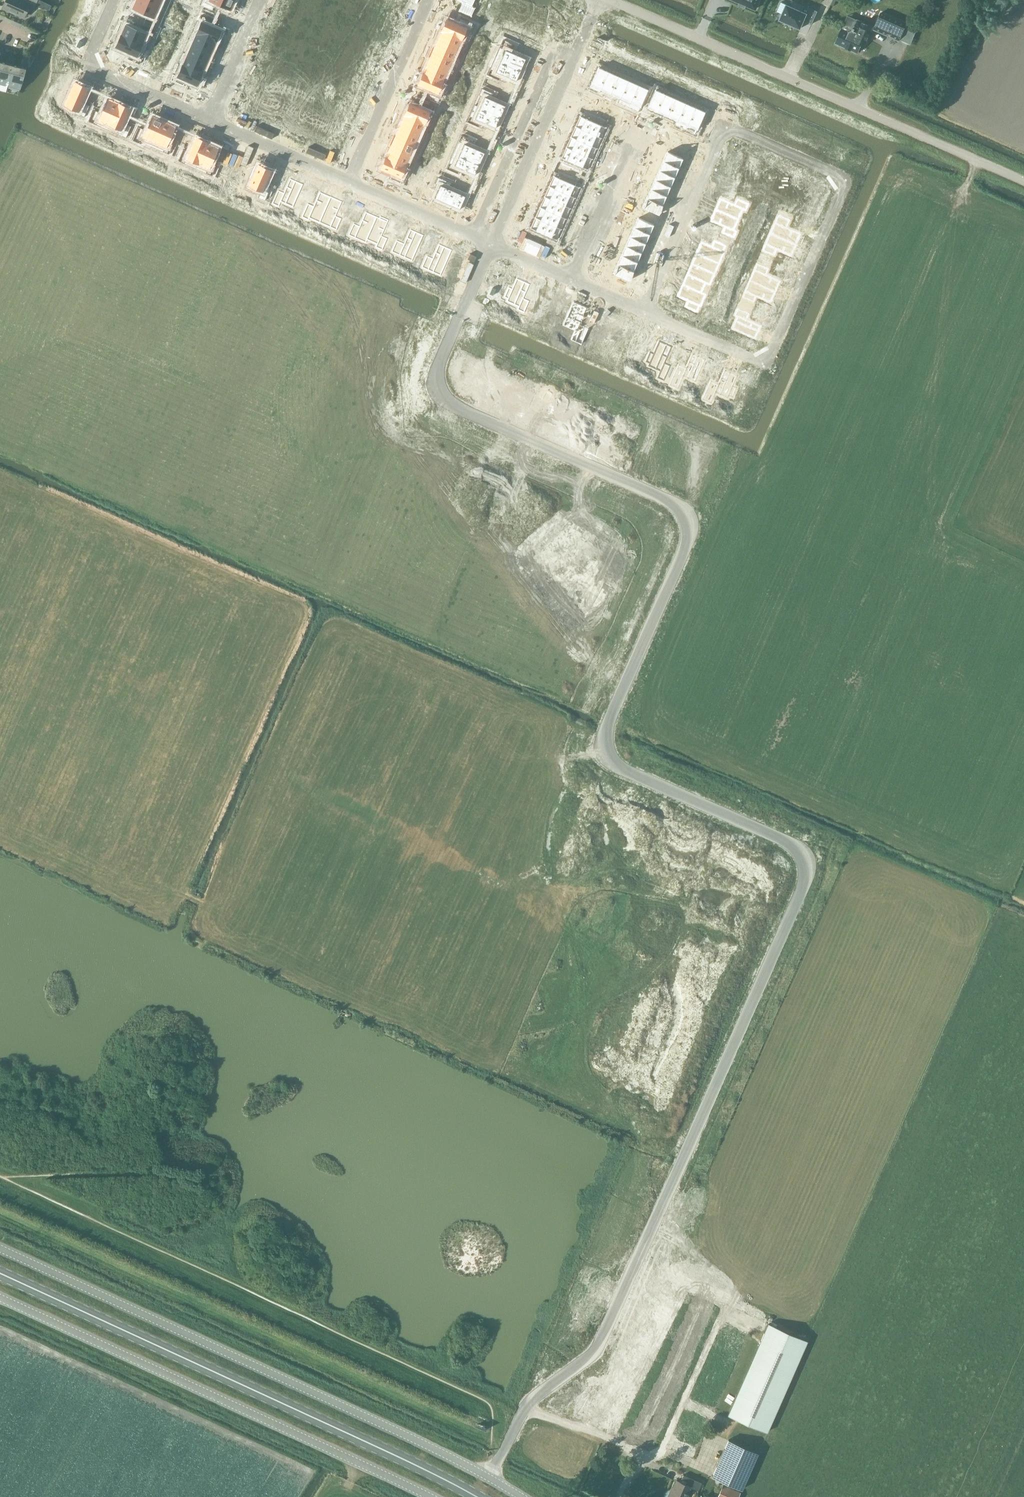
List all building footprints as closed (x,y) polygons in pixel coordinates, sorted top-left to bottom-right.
[(3,9),(24,19),(29,9),(34,11),(39,1),(37,0),(22,0),(21,1),(20,0),(7,0),(3,9)] [(133,8),(147,14),(145,20),(156,25),(164,8),(145,0),(137,0),(133,8)] [(164,8),(167,0),(145,0),(164,8)] [(201,5),(212,10),(216,3),(230,9),(234,0),(203,0),(201,5)] [(288,0),(309,9),(312,0),(288,0)] [(375,4),(395,13),(400,0),(377,0),(375,4)] [(457,0),(462,3),(458,11),(472,17),(476,8),(472,6),(475,0),(457,0)] [(741,2),(740,4),(741,4),(745,5),(745,6),(746,4),(756,9),(760,0),(736,0),(741,2)] [(799,28),(802,21),(810,24),(816,11),(803,6),(801,11),(785,4),(779,19),(799,28)] [(896,19),(881,12),(874,29),(889,36),(889,35),(895,37),(894,38),(899,40),(906,23),(902,21),(901,22),(896,20),(896,19)] [(198,20),(193,31),(216,42),(221,30),(210,26),(213,20),(201,15),(199,21),(198,20)] [(497,15),(493,24),(506,30),(510,21),(497,15)] [(447,19),(442,31),(461,39),(460,39),(465,41),(470,30),(470,31),(473,24),(460,18),(457,24),(447,19)] [(851,31),(848,32),(841,29),(834,44),(856,53),(862,39),(865,41),(871,27),(856,20),(851,31)] [(121,35),(121,36),(147,47),(152,37),(153,38),(156,31),(143,25),(140,31),(126,25),(121,35)] [(193,31),(188,43),(192,45),(192,44),(211,52),(215,42),(216,42),(193,31)] [(358,42),(358,43),(362,45),(366,46),(370,48),(373,50),(378,51),(378,52),(378,51),(383,39),(363,31),(358,42)] [(442,31),(437,41),(456,49),(460,39),(461,39),(442,31)] [(121,36),(116,47),(131,53),(128,59),(139,64),(147,47),(121,36)] [(503,39),(495,58),(521,69),(526,58),(511,52),(515,44),(503,39)] [(437,41),(433,52),(451,60),(452,59),(456,49),(437,41)] [(188,54),(188,55),(206,63),(211,52),(192,44),(192,45),(188,54)] [(267,49),(261,64),(280,72),(287,58),(267,49)] [(183,52),(179,63),(202,73),(201,73),(206,63),(188,55),(188,54),(183,52)] [(433,52),(428,62),(447,70),(446,71),(451,73),(456,61),(452,59),(451,60),(433,52)] [(495,58),(488,75),(499,80),(502,74),(516,80),(521,69),(495,58)] [(350,60),(345,72),(365,80),(370,69),(371,69),(370,68),(366,66),(362,65),(359,63),(355,62),(351,60),(350,59),(350,60)] [(3,62),(0,71),(0,82),(9,84),(14,65),(3,62)] [(428,62),(424,73),(442,81),(442,80),(446,71),(447,70),(428,62)] [(173,73),(170,80),(184,86),(186,80),(197,85),(202,73),(179,63),(174,74),(173,73)] [(261,64),(255,77),(275,86),(280,72),(261,64)] [(21,87),(26,68),(14,65),(9,84),(21,87)] [(598,66),(589,87),(600,92),(601,90),(600,90),(609,71),(598,66)] [(609,71),(600,90),(601,90),(610,94),(618,76),(609,71)] [(345,72),(340,85),(359,93),(365,80),(345,72)] [(423,73),(418,84),(429,89),(426,94),(438,100),(440,94),(441,94),(447,82),(442,80),(442,81),(424,73),(423,73)] [(618,76),(610,94),(620,98),(628,80),(618,76)] [(255,77),(250,88),(270,97),(275,86),(255,77)] [(620,98),(618,103),(628,107),(638,84),(628,80),(620,98)] [(68,94),(64,102),(66,103),(65,105),(77,110),(76,113),(85,117),(90,105),(82,102),(88,88),(75,82),(70,95),(68,94)] [(638,84),(628,107),(638,112),(648,89),(638,84)] [(340,85),(334,96),(354,105),(359,93),(340,85)] [(250,88),(243,104),(269,115),(271,111),(265,108),(270,97),(250,88)] [(475,104),(475,105),(500,116),(505,105),(491,99),(493,93),(482,88),(479,95),(482,96),(478,106),(475,104)] [(655,89),(647,108),(657,112),(666,93),(655,89)] [(666,93),(657,112),(658,112),(667,116),(675,98),(666,94),(666,93)] [(334,96),(329,109),(348,118),(354,105),(334,96)] [(675,98),(667,116),(677,121),(685,102),(675,98)] [(94,110),(89,121),(107,129),(119,103),(118,103),(108,99),(102,113),(94,110)] [(271,111),(269,115),(275,118),(274,121),(275,121),(290,127),(298,108),(284,101),(283,100),(277,114),(271,111)] [(410,103),(405,115),(423,123),(424,123),(428,112),(432,114),(435,107),(423,102),(420,108),(410,103)] [(677,121),(675,125),(685,130),(695,107),(685,102),(677,121)] [(119,103),(107,129),(126,138),(131,126),(124,123),(130,108),(119,103)] [(475,105),(467,122),(479,127),(481,121),(495,127),(500,116),(475,105)] [(695,107),(685,130),(695,134),(706,111),(695,107)] [(298,108),(290,127),(303,133),(302,133),(303,134),(304,131),(311,134),(313,129),(306,126),(312,113),(311,113),(298,108)] [(329,109),(324,121),(343,130),(348,118),(329,109)] [(405,115),(400,125),(419,133),(423,123),(405,115)] [(579,115),(575,126),(588,132),(593,121),(589,119),(586,118),(582,116),(579,115)] [(139,127),(133,140),(141,144),(142,142),(152,147),(164,121),(153,116),(146,130),(139,127)] [(164,121),(152,147),(169,154),(174,142),(168,140),(175,126),(164,121)] [(313,129),(311,134),(336,145),(343,130),(324,121),(319,132),(313,129)] [(593,121),(588,132),(602,138),(606,127),(603,126),(600,124),(596,123),(593,121)] [(400,125),(396,136),(419,146),(423,135),(419,133),(400,125)] [(575,126),(570,136),(583,142),(588,132),(575,126)] [(588,132),(583,142),(597,148),(602,138),(588,132)] [(461,135),(454,152),(480,163),(484,152),(470,146),(473,140),(461,135)] [(396,136),(391,146),(410,154),(409,155),(414,157),(419,146),(396,136)] [(570,136),(565,147),(579,153),(583,142),(570,136)] [(184,149),(178,161),(195,168),(207,142),(196,137),(189,152),(184,149)] [(207,142),(195,168),(212,175),(217,164),(211,161),(218,147),(207,142)] [(583,142),(579,153),(592,159),(597,148),(583,142)] [(391,146),(387,157),(405,165),(409,155),(410,154),(391,146)] [(565,147),(561,158),(564,159),(567,161),(571,162),(574,164),(579,153),(565,147)] [(667,151),(663,161),(679,168),(684,158),(667,151)] [(454,152),(446,169),(458,174),(461,168),(475,174),(480,163),(454,152)] [(579,153),(574,164),(578,165),(581,167),(585,168),(588,170),(592,159),(579,153)] [(730,155),(723,171),(737,178),(740,171),(750,175),(758,179),(765,164),(742,154),(740,159),(730,155)] [(386,157),(381,168),(392,173),(389,179),(401,184),(404,177),(401,176),(405,165),(387,157),(386,157)] [(663,161),(659,170),(675,177),(679,168),(663,161)] [(258,165),(248,188),(260,193),(258,198),(265,201),(271,187),(265,185),(271,170),(258,165)] [(659,170),(655,179),(671,187),(675,177),(659,170)] [(553,175),(548,186),(562,192),(567,181),(563,179),(559,178),(556,176),(553,175)] [(440,186),(435,198),(460,209),(465,196),(449,189),(451,183),(438,177),(435,183),(440,186)] [(788,178),(783,189),(795,194),(792,202),(812,211),(820,193),(812,189),(813,187),(812,186),(812,185),(811,186),(808,184),(808,183),(807,184),(802,182),(803,181),(802,181),(801,181),(800,183),(788,178)] [(278,191),(272,204),(279,207),(281,202),(293,207),(303,184),(290,179),(284,193),(278,191)] [(655,179),(651,189),(667,196),(671,187),(655,179)] [(567,181),(562,192),(575,198),(580,187),(577,185),(574,184),(570,182),(567,181)] [(548,186),(544,196),(557,202),(562,192),(548,186)] [(647,197),(646,198),(663,205),(667,196),(651,189),(647,198),(647,197)] [(308,204),(302,217),(308,220),(309,218),(320,223),(331,197),(320,192),(314,206),(308,204)] [(562,192),(557,202),(571,208),(575,198),(562,192)] [(544,196),(539,207),(553,213),(557,202),(544,196)] [(331,197),(320,223),(337,230),(342,219),(336,216),(342,202),(331,197)] [(646,198),(642,208),(659,215),(663,205),(646,198)] [(721,199),(716,210),(739,220),(743,209),(746,211),(749,204),(738,199),(735,205),(721,199)] [(557,202),(553,213),(566,218),(571,208),(557,202)] [(539,207),(535,217),(548,223),(553,213),(539,207)] [(716,210),(711,221),(725,227),(723,233),(734,238),(737,231),(734,230),(739,220),(716,210)] [(354,224),(349,235),(366,243),(367,240),(377,217),(366,212),(360,226),(354,224)] [(553,213),(548,223),(562,229),(566,218),(553,213)] [(779,215),(770,234),(796,245),(797,245),(796,245),(801,234),(787,228),(790,220),(779,215)] [(377,217),(367,240),(377,244),(376,247),(382,250),(388,239),(382,236),(389,220),(381,216),(380,218),(377,217)] [(535,217),(530,228),(543,234),(548,223),(535,217)] [(638,217),(634,227),(650,234),(654,224),(638,217)] [(548,223),(543,234),(557,240),(562,229),(548,223)] [(634,227),(630,236),(646,243),(650,234),(634,227)] [(397,241),(392,252),(412,261),(424,235),(411,230),(404,244),(397,241)] [(770,234),(763,251),(775,256),(777,250),(792,256),(796,245),(770,234)] [(630,236),(626,245),(642,253),(646,243),(630,236)] [(702,242),(697,253),(720,264),(725,252),(724,252),(726,246),(715,241),(712,247),(702,242)] [(427,256),(422,268),(441,276),(452,250),(439,244),(433,259),(427,256)] [(626,245),(622,255),(638,262),(642,253),(626,245)] [(697,254),(692,264),(715,274),(720,264),(697,253),(697,254)] [(617,263),(617,264),(634,271),(638,262),(622,255),(618,264),(617,263)] [(617,264),(613,274),(630,281),(634,271),(617,264)] [(692,264),(688,275),(706,283),(710,285),(715,274),(692,264)] [(757,264),(750,281),(776,292),(781,281),(766,275),(769,269),(757,264)] [(683,285),(701,293),(702,293),(706,283),(688,275),(683,285)] [(509,287),(504,297),(508,299),(507,301),(519,307),(518,310),(524,313),(529,301),(524,299),(530,284),(517,279),(512,289),(509,287)] [(750,281),(743,298),(754,303),(757,297),(771,303),(776,292),(750,281)] [(683,285),(678,296),(688,301),(686,307),(697,312),(700,306),(701,307),(706,295),(702,293),(701,293),(683,285)] [(543,294),(536,309),(544,312),(541,318),(554,323),(565,298),(552,292),(550,298),(543,294)] [(574,301),(563,325),(575,330),(571,340),(582,345),(589,328),(580,324),(581,323),(585,316),(584,316),(587,307),(574,301)] [(738,317),(732,329),(755,339),(761,326),(747,320),(749,314),(738,309),(735,315),(738,317)] [(599,323),(592,339),(603,344),(606,337),(617,342),(626,322),(611,316),(607,326),(599,323)] [(652,344),(648,354),(651,355),(650,358),(662,363),(661,366),(668,369),(673,358),(667,355),(673,342),(660,336),(655,346),(652,344)] [(682,359),(677,371),(684,374),(685,371),(697,376),(707,354),(693,349),(688,362),(682,359)] [(714,376),(709,387),(716,390),(717,387),(729,392),(730,390),(734,392),(738,382),(735,380),(739,370),(726,365),(720,378),(714,376)] [(768,1323),(728,1414),(767,1431),(807,1340),(768,1323)] [(758,1448),(764,1434),(758,1431),(753,1446),(758,1448)] [(637,1447),(643,1450),(647,1442),(641,1439),(637,1447)] [(729,1440),(712,1476),(742,1489),(758,1452),(729,1440)] [(690,1487),(698,1490),(702,1483),(683,1475),(680,1482),(677,1480),(671,1492),(670,1491),(668,1496),(686,1496),(690,1487)] [(723,1486),(720,1492),(731,1496),(738,1496),(739,1493),(723,1486)]
